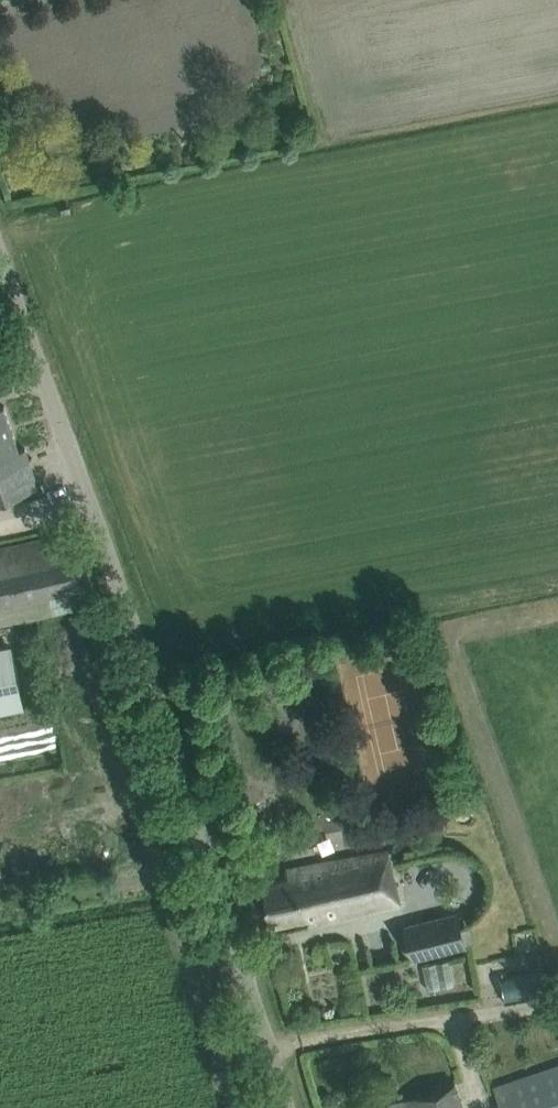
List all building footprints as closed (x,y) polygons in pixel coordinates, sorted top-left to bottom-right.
[(38,487),(25,448),(19,450),(4,405),(0,407),(0,500),(38,487)] [(78,611),(99,605),(82,543),(77,544),(74,531),(52,535),(0,548),(0,626),(78,611)] [(0,648),(0,715),(31,708),(17,645),(0,648)] [(400,902),(392,861),(390,850),(288,869),(290,878),(264,883),(272,924),(318,915),(320,922),(400,902)] [(466,947),(458,912),(405,925),(413,958),(466,947)] [(511,989),(514,1005),(557,997),(557,981),(511,989)] [(494,1086),(502,1107),(557,1107),(557,1064),(494,1086)] [(457,1081),(405,1099),(407,1107),(467,1107),(457,1081)]
